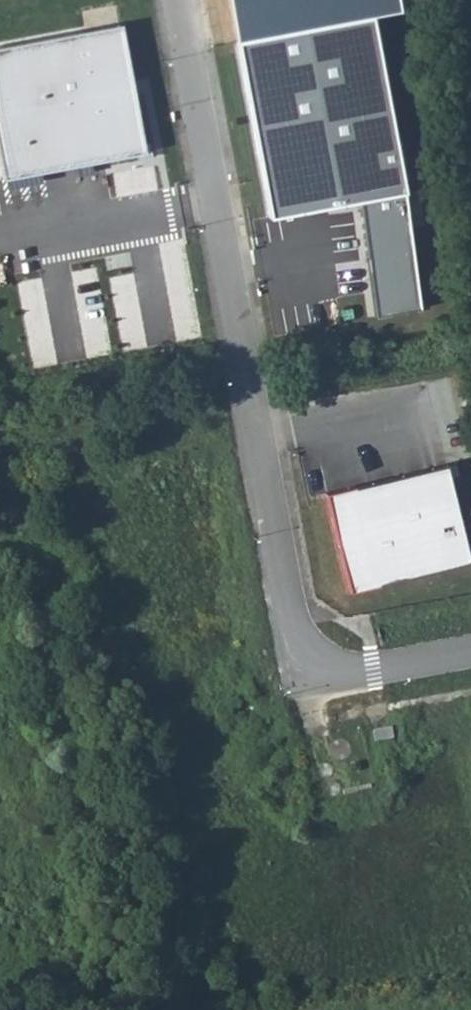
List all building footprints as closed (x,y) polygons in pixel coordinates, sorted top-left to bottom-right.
[(270,215),(358,200),(376,314),(418,310),(404,193),(368,14),(397,11),(395,0),(229,0),(270,215)] [(0,52),(0,187),(144,159),(118,29),(0,52)] [(462,465),(329,489),(348,589),(470,566),(454,476),(464,474),(462,465)]
